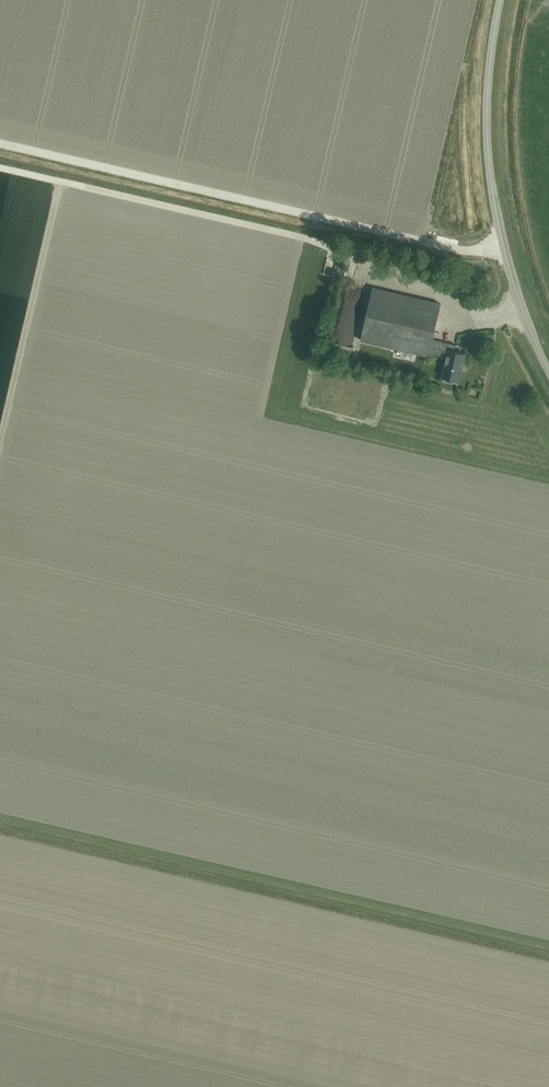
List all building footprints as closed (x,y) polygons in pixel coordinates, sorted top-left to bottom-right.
[(429,356),(429,353),(441,304),(373,288),(360,341),(429,356)] [(465,354),(448,350),(442,377),(459,381),(465,354)]
